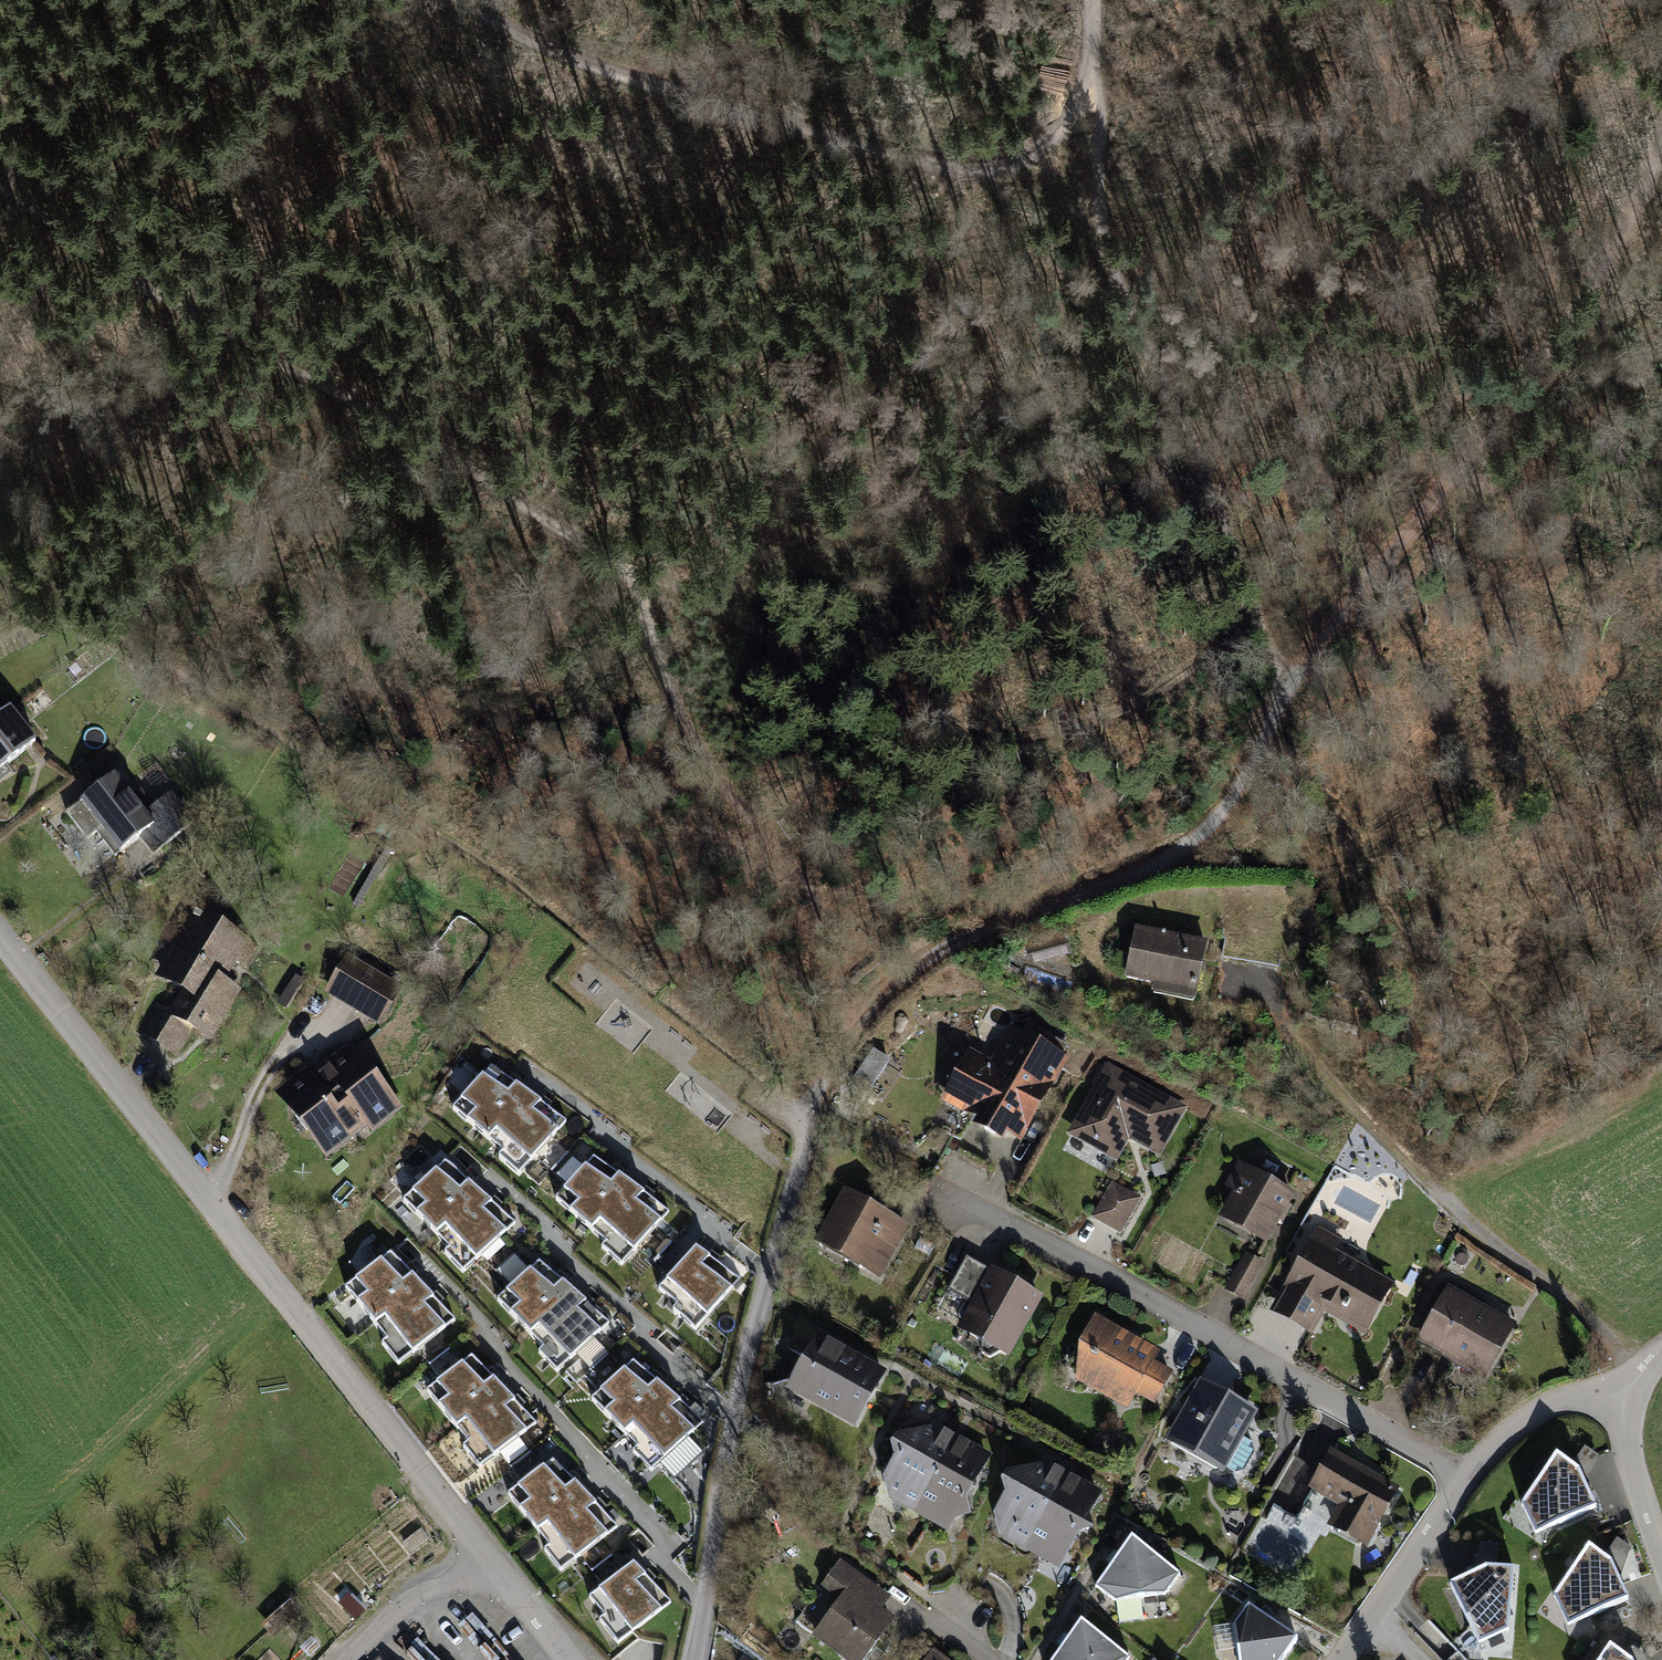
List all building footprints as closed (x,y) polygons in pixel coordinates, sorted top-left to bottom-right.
[(35,742),(10,710),(0,718),(0,769),(35,742)] [(114,775),(67,813),(87,839),(102,827),(121,851),(146,831),(160,849),(194,822),(171,793),(153,807),(140,790),(131,797),(114,775)] [(140,1031),(176,1053),(192,1025),(203,1032),(214,1023),(227,1002),(230,987),(217,980),(220,973),(226,977),(236,959),(244,964),(254,947),(187,907),(177,924),(191,931),(164,977),(186,990),(179,1002),(176,1014),(157,1003),(140,1031)] [(1205,944),(1137,930),(1127,976),(1196,991),(1205,944)] [(347,964),(333,986),(334,993),(371,1015),(378,1014),(392,991),(390,985),(353,962),(347,964)] [(1065,1046),(1038,1031),(1030,1045),(1012,1035),(993,1069),(974,1058),(951,1100),(986,1119),(983,1123),(985,1131),(994,1136),(1001,1133),(1004,1129),(1019,1138),(1060,1063),(1057,1061),(1065,1046)] [(888,1062),(873,1051),(851,1084),(866,1094),(888,1062)] [(301,1076),(286,1088),(285,1094),(297,1109),(303,1109),(316,1125),(315,1132),(326,1146),(333,1147),(348,1135),(348,1130),(364,1117),(369,1123),(376,1124),(390,1113),(391,1106),(379,1091),(374,1091),(361,1074),(361,1068),(350,1054),(343,1053),(328,1065),(328,1070),(312,1083),(307,1077),(301,1076)] [(528,1094),(491,1066),(453,1109),(488,1140),(528,1094)] [(1108,1068),(1073,1130),(1117,1154),(1127,1135),(1158,1152),(1182,1109),(1108,1068)] [(566,1121),(528,1094),(488,1140),(503,1153),(499,1157),(518,1174),(566,1121)] [(631,1184),(594,1156),(555,1199),(591,1230),(631,1184)] [(445,1161),(403,1201),(435,1235),(480,1193),(445,1161)] [(1291,1195),(1249,1171),(1226,1213),(1267,1236),(1291,1195)] [(669,1211),(631,1184),(591,1230),(606,1243),(602,1248),(621,1265),(669,1211)] [(1113,1186),(1096,1217),(1119,1230),(1136,1199),(1113,1186)] [(515,1223),(480,1193),(435,1235),(449,1249),(445,1253),(463,1272),(515,1223)] [(878,1274),(901,1233),(885,1224),(889,1218),(848,1195),(824,1238),(863,1260),(861,1265),(878,1274)] [(1314,1244),(1280,1306),(1312,1323),(1322,1304),(1339,1314),(1345,1304),(1369,1318),(1388,1284),(1331,1252),(1338,1239),(1319,1229),(1311,1242),(1314,1244)] [(739,1279),(696,1247),(659,1290),(677,1306),(673,1310),(695,1330),(739,1279)] [(375,1324),(423,1286),(391,1252),(346,1288),(375,1324)] [(1242,1297),(1261,1263),(1247,1256),(1228,1290),(1242,1297)] [(1006,1354),(1038,1297),(966,1257),(948,1290),(974,1304),(966,1320),(975,1325),(970,1334),(982,1341),(982,1353),(990,1357),(1000,1351),(1006,1354)] [(539,1261),(497,1300),(529,1334),(574,1292),(539,1261)] [(455,1320),(423,1286),(375,1324),(387,1340),(382,1344),(398,1364),(455,1320)] [(608,1322),(574,1292),(529,1334),(543,1349),(539,1353),(557,1372),(608,1322)] [(1451,1293),(1424,1342),(1480,1373),(1507,1324),(1451,1293)] [(1136,1346),(1095,1323),(1081,1347),(1091,1353),(1079,1374),(1127,1402),(1134,1390),(1153,1400),(1169,1372),(1138,1355),(1139,1353),(1139,1350),(1138,1348),(1136,1346)] [(882,1373),(830,1344),(809,1350),(813,1365),(802,1384),(806,1395),(855,1422),(882,1373)] [(456,1428),(504,1390),(472,1356),(427,1391),(456,1428)] [(668,1391),(633,1360),(592,1399),(624,1433),(668,1391)] [(1240,1430),(1250,1413),(1202,1386),(1173,1438),(1235,1473),(1243,1471),(1254,1451),(1252,1442),(1240,1436),(1240,1430)] [(536,1423),(504,1390),(456,1428),(468,1443),(463,1447),(479,1468),(536,1423)] [(703,1422),(668,1391),(624,1433),(638,1448),(633,1452),(651,1471),(703,1422)] [(922,1500),(956,1439),(936,1429),(894,1441),(898,1458),(887,1478),(893,1496),(926,1514),(922,1500)] [(963,1496),(986,1456),(956,1439),(922,1500),(926,1514),(947,1526),(952,1517),(965,1513),(962,1501),(964,1500),(963,1496)] [(1577,1460),(1589,1468),(1597,1456),(1585,1448),(1577,1460)] [(1557,1455),(1522,1505),(1536,1535),(1595,1507),(1578,1470),(1557,1455)] [(1338,1527),(1365,1542),(1394,1490),(1332,1456),(1314,1487),(1350,1507),(1338,1527)] [(537,1531),(585,1493),(553,1459),(508,1494),(537,1531)] [(1033,1537),(1067,1476),(1048,1466),(1004,1478),(1009,1495),(998,1514),(1003,1533),(1037,1551),(1033,1537)] [(1037,1551),(1058,1564),(1076,1532),(1088,1528),(1085,1515),(1097,1493),(1067,1476),(1033,1537),(1037,1551)] [(617,1527),(585,1493),(537,1531),(549,1547),(545,1550),(561,1571),(617,1527)] [(1180,1574),(1132,1538),(1096,1586),(1115,1601),(1165,1594),(1180,1574)] [(1618,1540),(1610,1551),(1622,1559),(1629,1548),(1618,1540)] [(1481,1558),(1495,1560),(1497,1546),(1482,1544),(1481,1558)] [(1589,1547),(1554,1597),(1568,1626),(1628,1598),(1611,1562),(1589,1547)] [(840,1562),(829,1577),(847,1590),(831,1611),(813,1597),(796,1620),(815,1634),(815,1633),(852,1659),(863,1659),(891,1622),(855,1595),(865,1581),(840,1562)] [(670,1602),(633,1563),(590,1597),(604,1616),(599,1620),(618,1644),(670,1602)] [(1450,1584),(1478,1644),(1509,1631),(1514,1570),(1486,1567),(1450,1584)] [(1249,1604),(1234,1624),(1239,1659),(1282,1659),(1297,1640),(1249,1604)] [(1081,1622),(1053,1659),(1127,1659),(1129,1658),(1081,1622)] [(1601,1659),(1630,1659),(1610,1646),(1601,1659)]
